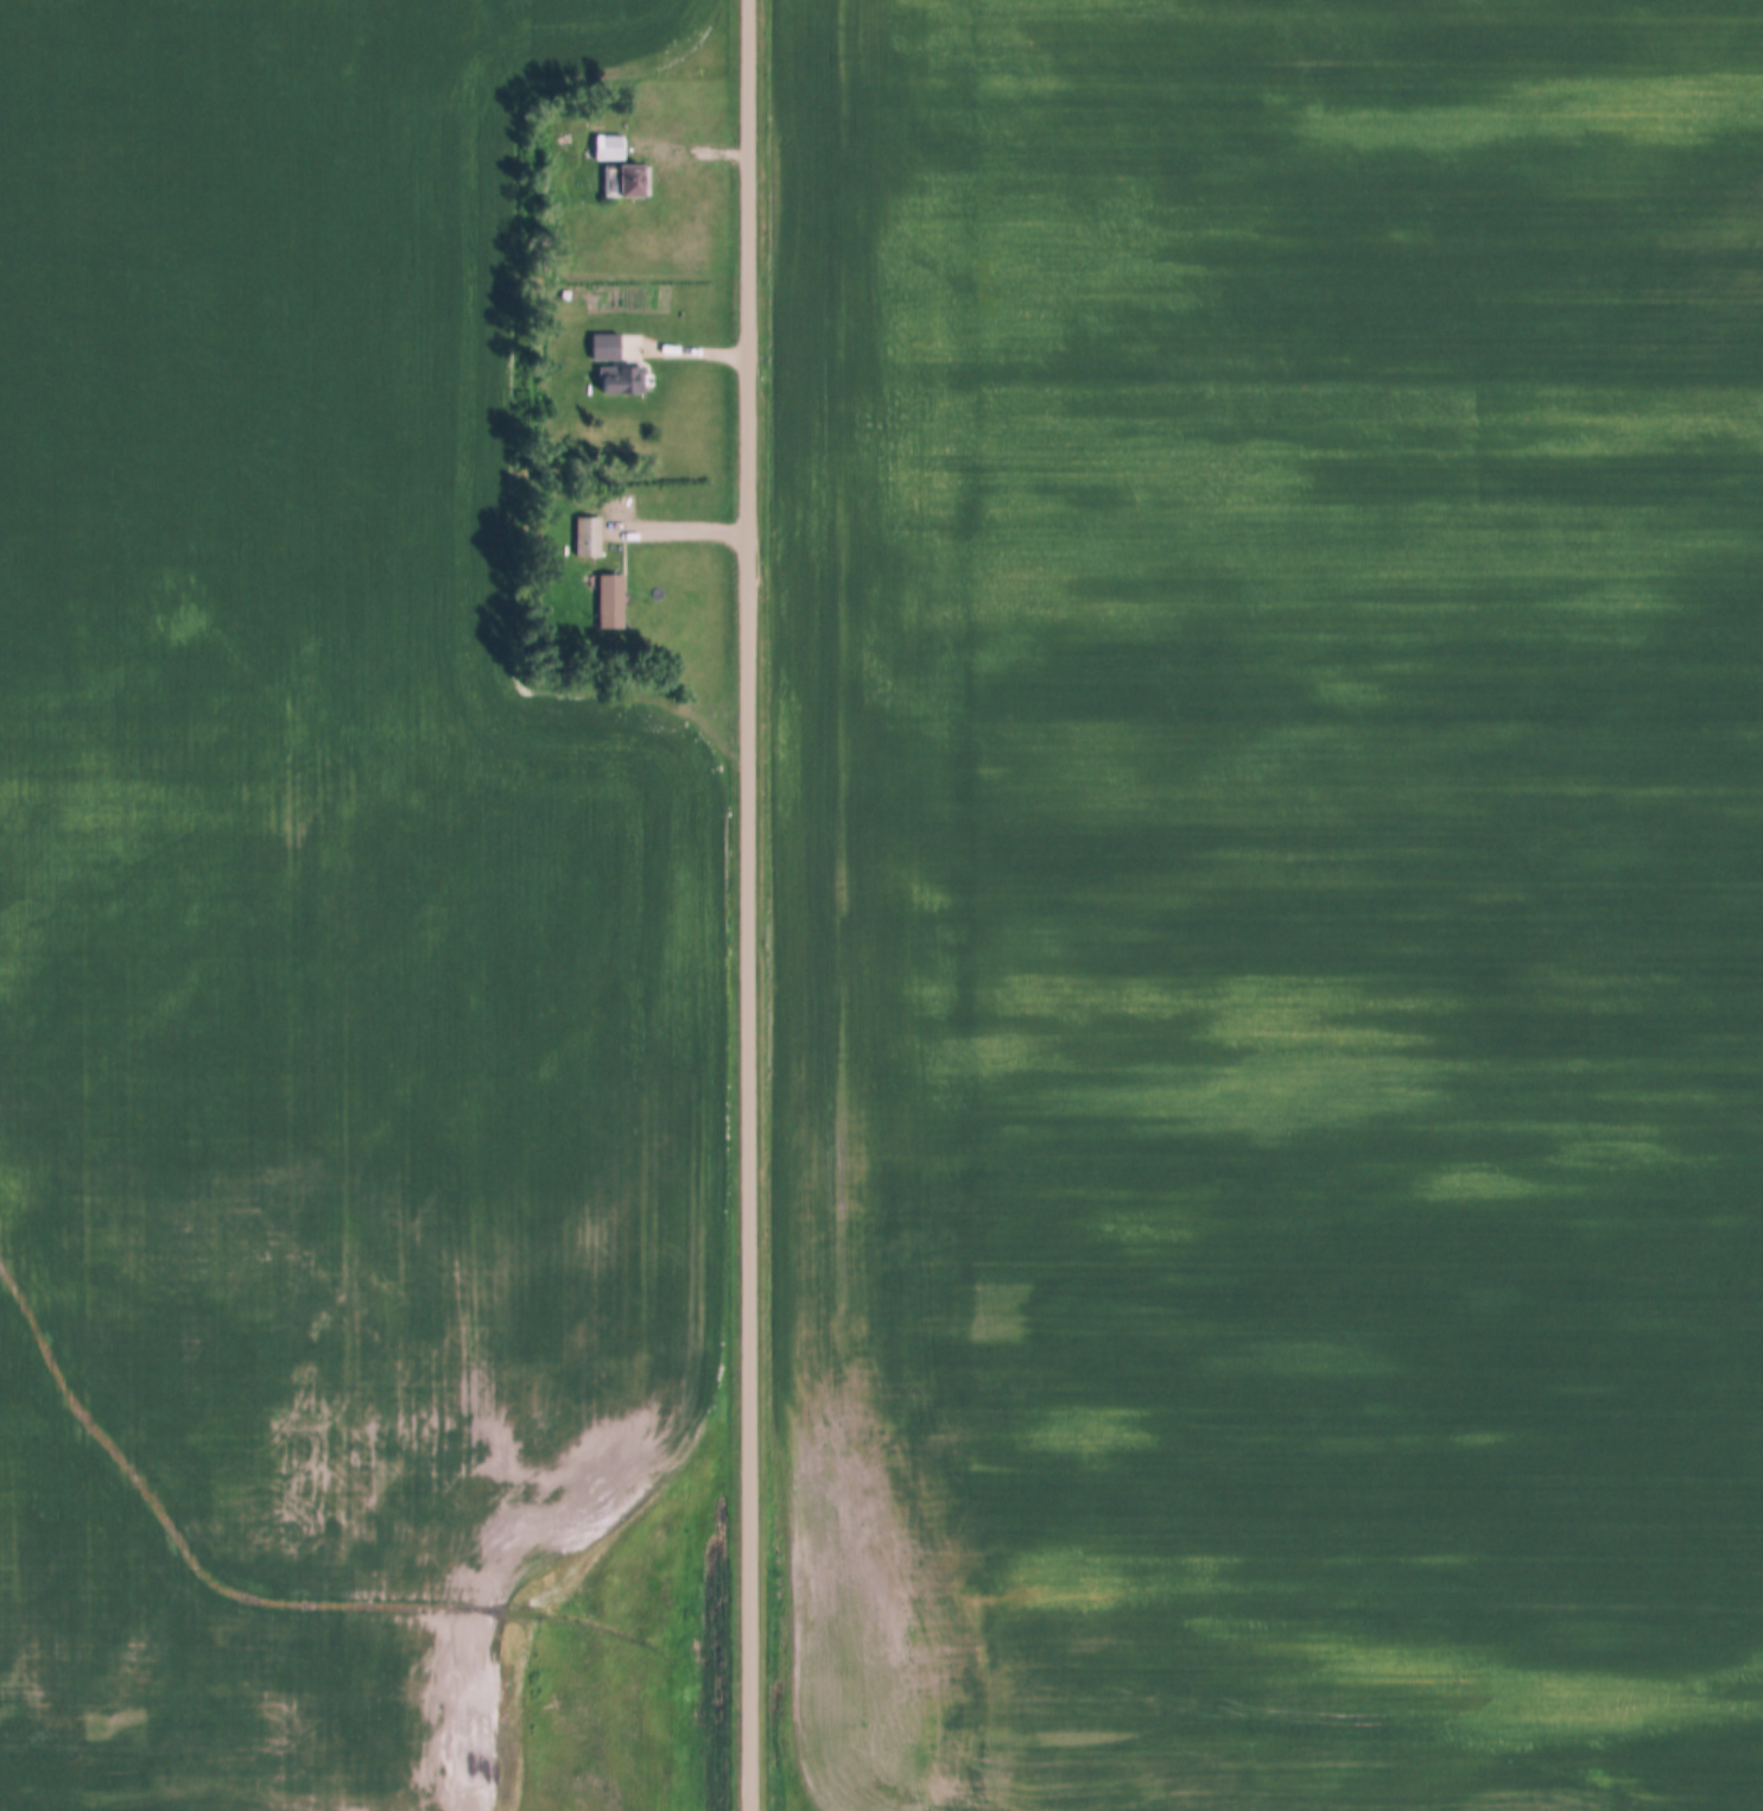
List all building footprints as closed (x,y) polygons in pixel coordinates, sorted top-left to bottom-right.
[(627,134),(596,134),(596,159),(627,159),(627,134)] [(624,360),(624,334),(591,334),(591,360),(624,360)] [(639,391),(639,366),(603,365),(602,391),(639,391)] [(603,555),(603,516),(575,516),(575,556),(603,555)] [(624,573),(601,573),(601,627),(624,627),(624,573)]
